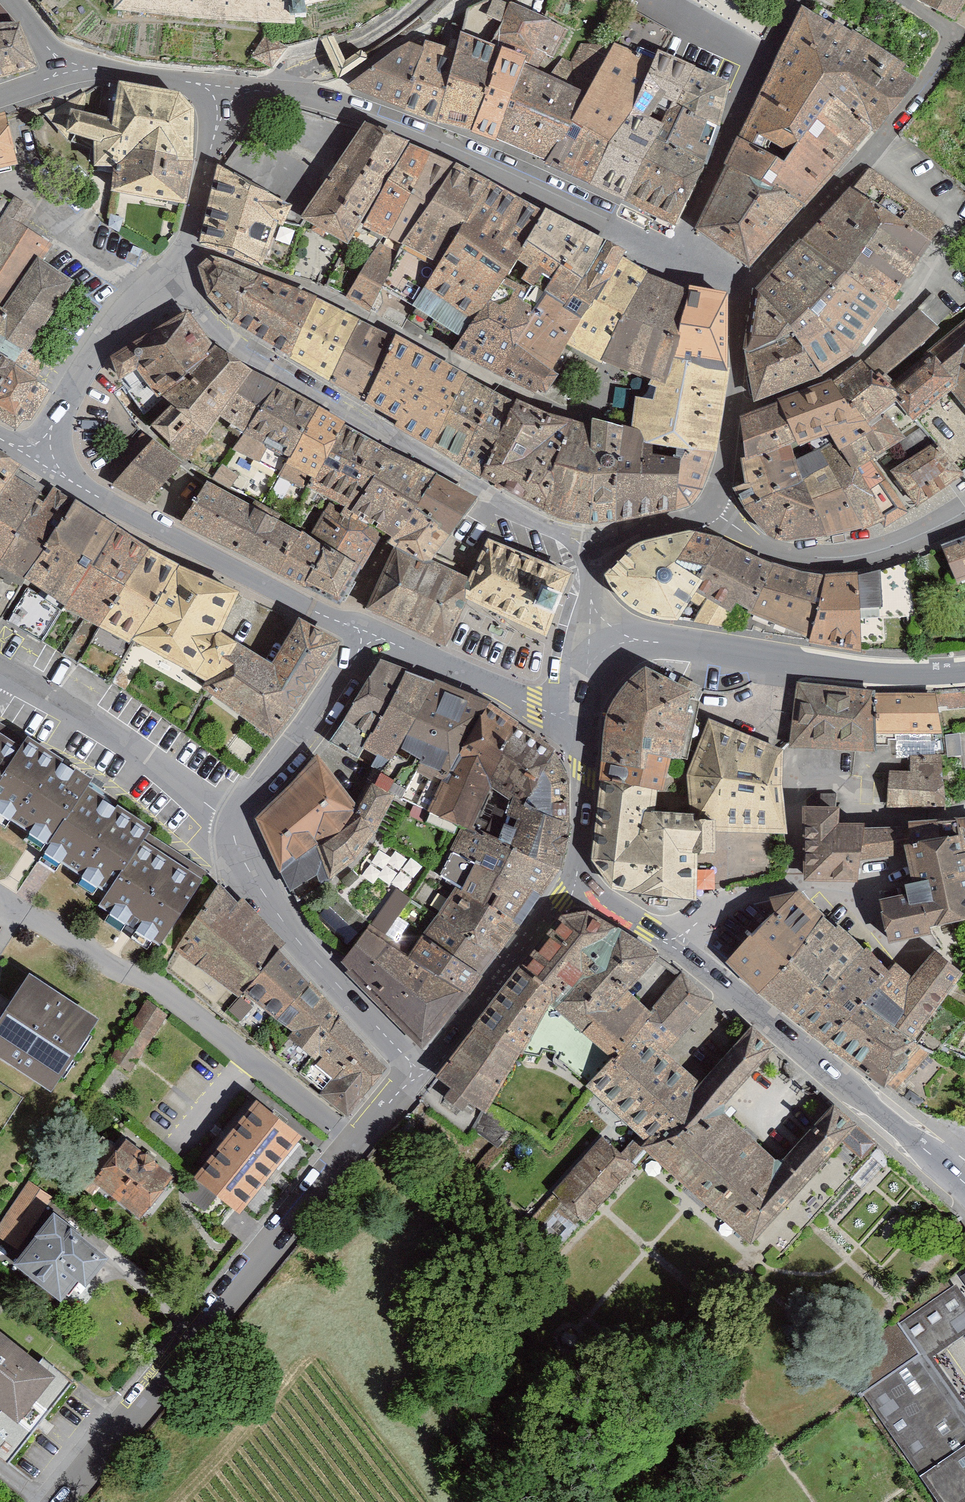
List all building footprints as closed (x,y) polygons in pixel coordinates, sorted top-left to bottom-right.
[(115,9),(294,23),(294,17),(299,16),(307,15),(306,8),(306,4),(330,0),(116,0),(115,9)] [(459,32),(498,47),(526,58),(524,63),(543,72),(565,28),(500,0),(489,0),(468,9),(459,32)] [(951,20),(961,0),(909,0),(951,20)] [(29,65),(15,24),(0,6),(0,76),(29,65)] [(913,73),(793,10),(683,235),(742,270),(913,73)] [(456,46),(436,121),(470,131),(498,47),(459,32),(456,46)] [(283,47),(266,36),(255,55),(272,66),(283,47)] [(425,38),(423,46),(403,109),(436,121),(456,46),(425,38)] [(570,122),(547,161),(590,185),(629,108),(655,56),(615,39),(611,46),(570,122)] [(408,40),(351,87),(403,109),(423,46),(408,40)] [(543,72),(524,63),(510,99),(570,122),(611,46),(579,44),(572,63),(563,58),(549,74),(543,72)] [(498,47),(470,131),(495,140),(510,99),(524,63),(526,58),(498,47)] [(658,50),(655,56),(629,108),(663,126),(674,105),(693,67),(658,50)] [(693,67),(674,105),(714,126),(726,82),(693,67)] [(169,95),(109,85),(102,119),(58,110),(54,132),(83,139),(83,167),(105,171),(101,197),(110,198),(106,228),(124,232),(128,201),(178,209),(184,164),(190,117),(169,95)] [(547,161),(570,122),(510,99),(495,140),(547,161)] [(663,126),(658,138),(705,161),(714,126),(674,105),(663,126)] [(663,126),(629,108),(590,185),(626,202),(658,138),(663,126)] [(4,114),(0,115),(0,171),(17,166),(4,114)] [(546,371),(560,347),(588,363),(597,367),(641,382),(638,398),(628,394),(621,426),(581,418),(577,426),(508,399),(506,404),(492,396),(388,335),(198,257),(190,268),(199,300),(223,324),(286,362),(423,446),(463,472),(471,478),(532,507),(575,525),(666,513),(695,505),(707,484),(720,372),(720,293),(680,286),(675,292),(629,270),(597,244),(535,211),(447,162),(354,120),(289,217),(334,245),(347,222),(374,240),(340,298),(366,311),(378,295),(448,337),(442,348),(543,388),(551,375),(546,371)] [(658,138),(626,202),(674,225),(705,161),(658,138)] [(258,267),(285,208),(210,165),(192,242),(258,267)] [(940,227),(864,170),(844,193),(836,189),(745,290),(737,356),(744,399),(820,368),(864,326),(878,306),(886,314),(899,295),(892,290),(940,227)] [(67,285),(39,264),(49,247),(19,228),(32,210),(10,193),(5,202),(0,199),(0,422),(18,432),(44,394),(33,385),(43,369),(22,351),(67,285)] [(954,323),(930,292),(853,358),(825,380),(730,416),(736,484),(722,492),(765,540),(818,537),(859,528),(876,520),(880,529),(905,513),(869,458),(898,439),(893,433),(912,421),(943,394),(964,419),(964,313),(954,323)] [(339,607),(375,539),(393,546),(412,554),(422,558),(431,561),(472,501),(428,474),(335,423),(244,370),(207,345),(178,312),(101,362),(111,386),(131,378),(160,410),(149,424),(180,460),(214,417),(239,430),(226,449),(253,464),(261,453),(279,463),(273,477),(324,503),(304,540),(199,484),(177,521),(339,607)] [(929,440),(887,470),(911,503),(953,474),(929,440)] [(104,484),(139,503),(174,466),(144,441),(104,484)] [(336,645),(287,619),(261,665),(213,633),(234,596),(137,549),(0,460),(0,573),(23,586),(3,620),(4,621),(40,643),(58,613),(197,684),(191,694),(264,741),(336,645)] [(603,569),(602,595),(626,615),(661,623),(691,623),(717,631),(732,607),(796,640),(853,655),(852,618),(875,615),(872,572),(848,574),(817,577),(762,564),(712,538),(684,533),(634,540),(612,554),(603,569)] [(964,582),(964,534),(935,544),(947,587),(964,582)] [(467,577),(466,599),(547,637),(572,575),(488,539),(467,577)] [(412,554),(393,546),(366,610),(447,644),(466,599),(467,577),(431,561),(422,558),(412,554)] [(393,886),(332,964),(409,1039),(536,896),(558,868),(564,778),(549,750),(484,703),(453,691),(374,661),(367,671),(334,724),(324,739),(354,757),(358,748),(378,757),(351,803),(314,756),(251,820),(273,873),(310,849),(324,876),(351,854),(372,830),(410,766),(419,769),(435,775),(414,811),(452,831),(429,870),(449,884),(403,948),(385,933),(411,897),(393,886)] [(707,837),(780,836),(779,745),(702,713),(675,778),(678,815),(650,813),(649,799),(648,790),(659,794),(663,759),(673,761),(682,712),(677,693),(635,669),(603,697),(596,722),(593,858),(609,889),(690,901),(690,893),(710,891),(710,871),(691,871),(691,856),(707,855),(707,837)] [(793,683),(786,751),(871,750),(871,737),(893,740),(892,758),(907,759),(941,759),(944,713),(964,711),(964,694),(927,698),(866,695),(793,683)] [(157,947),(201,880),(142,841),(149,829),(88,789),(94,781),(89,778),(18,732),(8,746),(0,740),(0,815),(47,846),(43,852),(105,892),(95,906),(157,947)] [(941,808),(941,759),(907,759),(907,775),(880,774),(879,808),(941,808)] [(828,807),(800,809),(809,881),(856,882),(857,865),(896,864),(891,844),(887,829),(830,825),(828,807)] [(881,944),(927,933),(924,922),(964,913),(959,895),(964,894),(964,816),(943,821),(945,831),(891,844),(896,864),(900,881),(893,883),(896,895),(871,902),(881,944)] [(279,943),(213,885),(171,950),(232,1000),(237,991),(289,1032),(281,1040),(314,1064),(300,1079),(344,1110),(382,1069),(279,943)] [(751,999),(874,1089),(893,1100),(927,1057),(906,1039),(952,975),(923,952),(901,975),(884,961),(876,969),(788,892),(778,901),(759,918),(740,936),(723,958),(717,965),(751,999)] [(837,1143),(863,1166),(879,1148),(820,1097),(767,1157),(714,1110),(770,1046),(744,1023),(690,1084),(657,1055),(705,1002),(675,976),(643,1012),(621,992),(654,955),(594,910),(559,914),(421,1069),(478,1120),(537,1006),(594,1059),(570,1086),(620,1129),(608,1143),(598,1134),(519,1224),(554,1254),(643,1154),(746,1245),(837,1143)] [(0,1003),(0,1059),(42,1088),(91,1018),(23,971),(0,1003)] [(164,1012),(141,996),(100,1056),(124,1072),(164,1012)] [(251,1097),(185,1176),(228,1211),(294,1132),(251,1097)] [(166,1174),(117,1137),(83,1183),(133,1219),(166,1174)] [(53,1194),(29,1178),(0,1221),(0,1236),(17,1247),(53,1194)] [(11,1264),(57,1301),(73,1281),(78,1286),(103,1256),(51,1214),(11,1264)] [(954,1286),(898,1324),(917,1352),(857,1392),(932,1501),(964,1501),(964,1414),(925,1356),(964,1330),(964,1302),(954,1286)] [(6,1464),(73,1381),(37,1351),(27,1362),(0,1340),(0,1460),(6,1464)]
